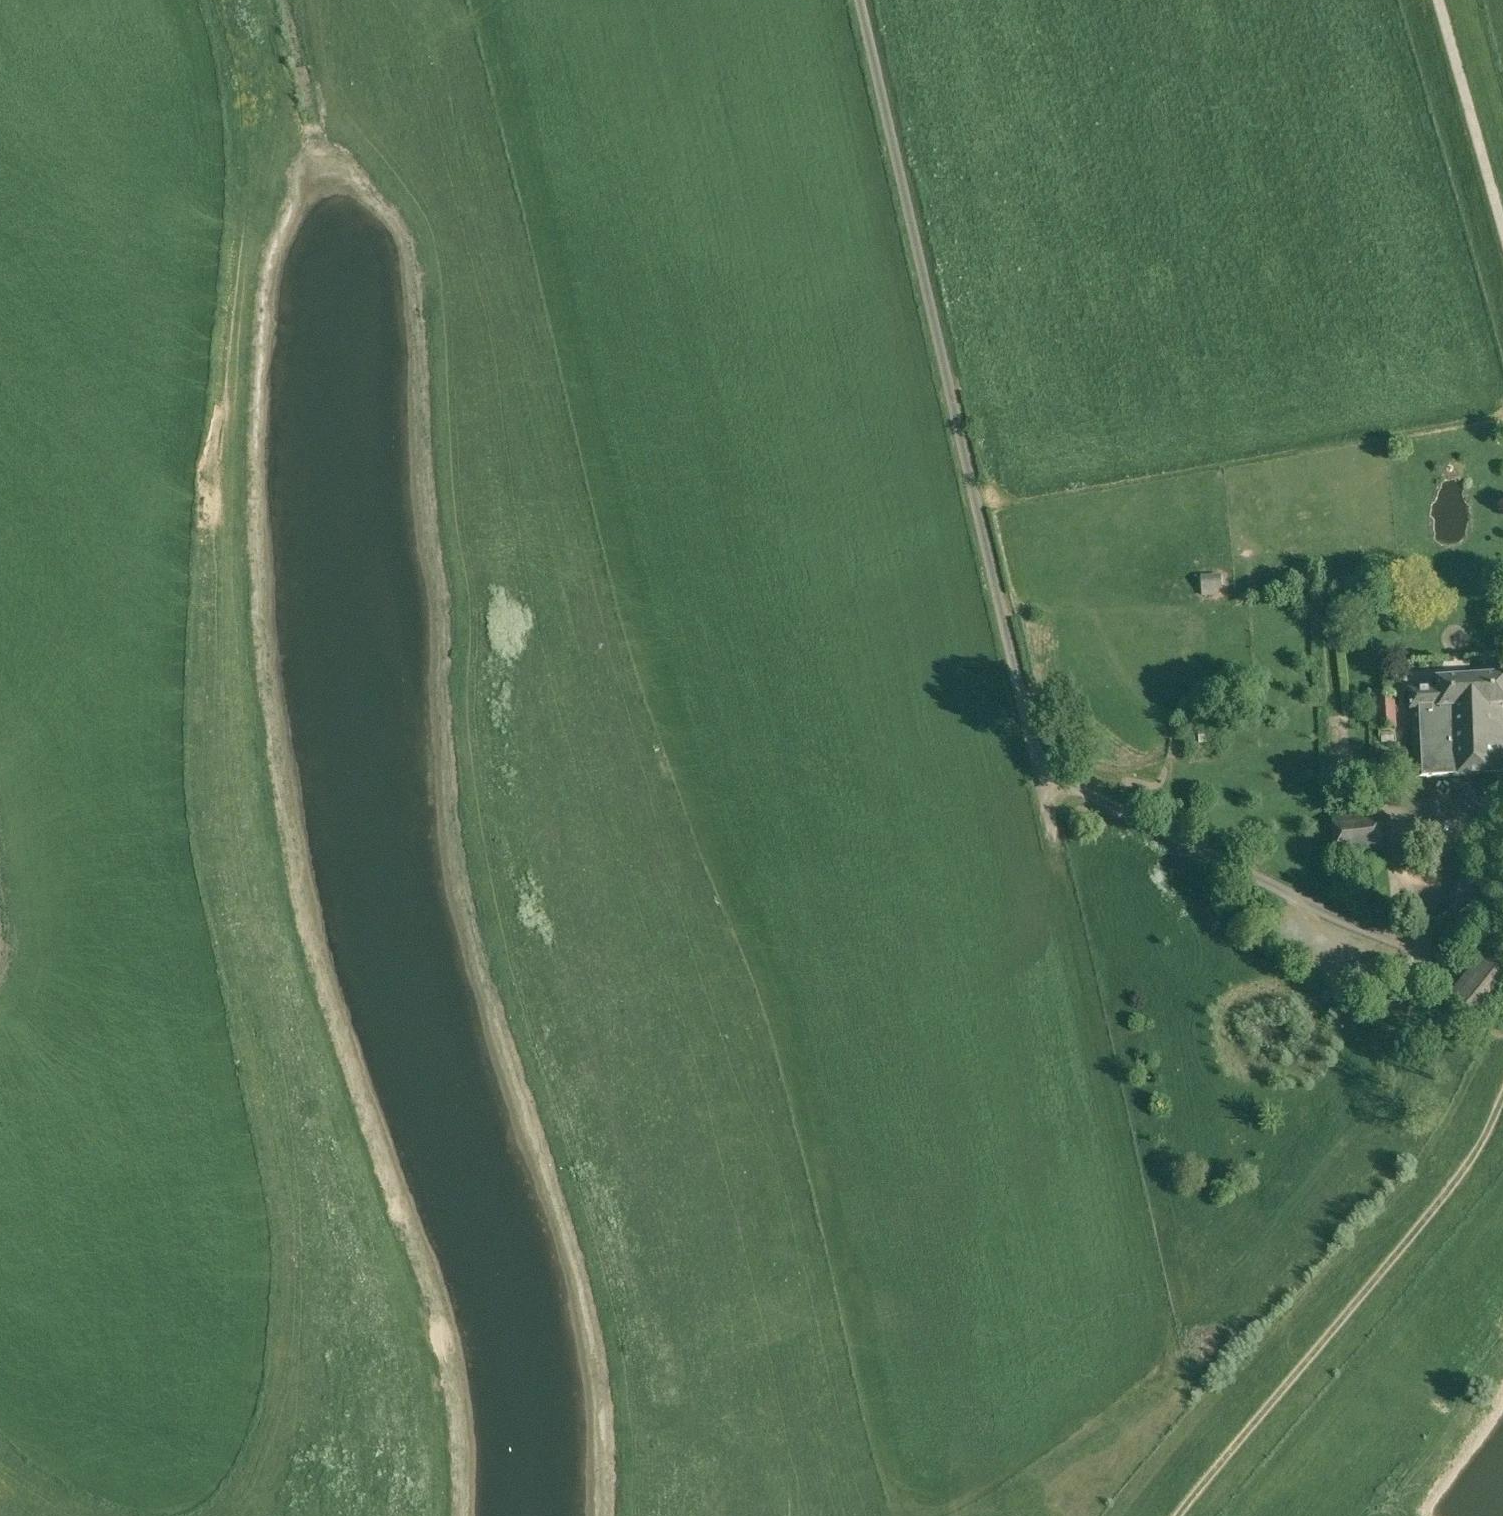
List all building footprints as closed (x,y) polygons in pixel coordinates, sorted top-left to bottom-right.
[(1437,679),(1437,689),(1408,691),(1409,710),(1411,710),(1415,778),(1483,774),(1484,794),(1502,793),(1501,773),(1502,773),(1502,709),(1502,675),(1437,679)] [(1375,692),(1375,711),(1376,727),(1376,730),(1396,728),(1394,692),(1375,692)] [(1375,711),(1368,712),(1369,727),(1376,727),(1375,711)] [(1332,814),(1335,863),(1385,858),(1380,809),(1332,814)] [(1482,1022),(1502,995),(1502,960),(1487,947),(1450,995),(1482,1022)]
